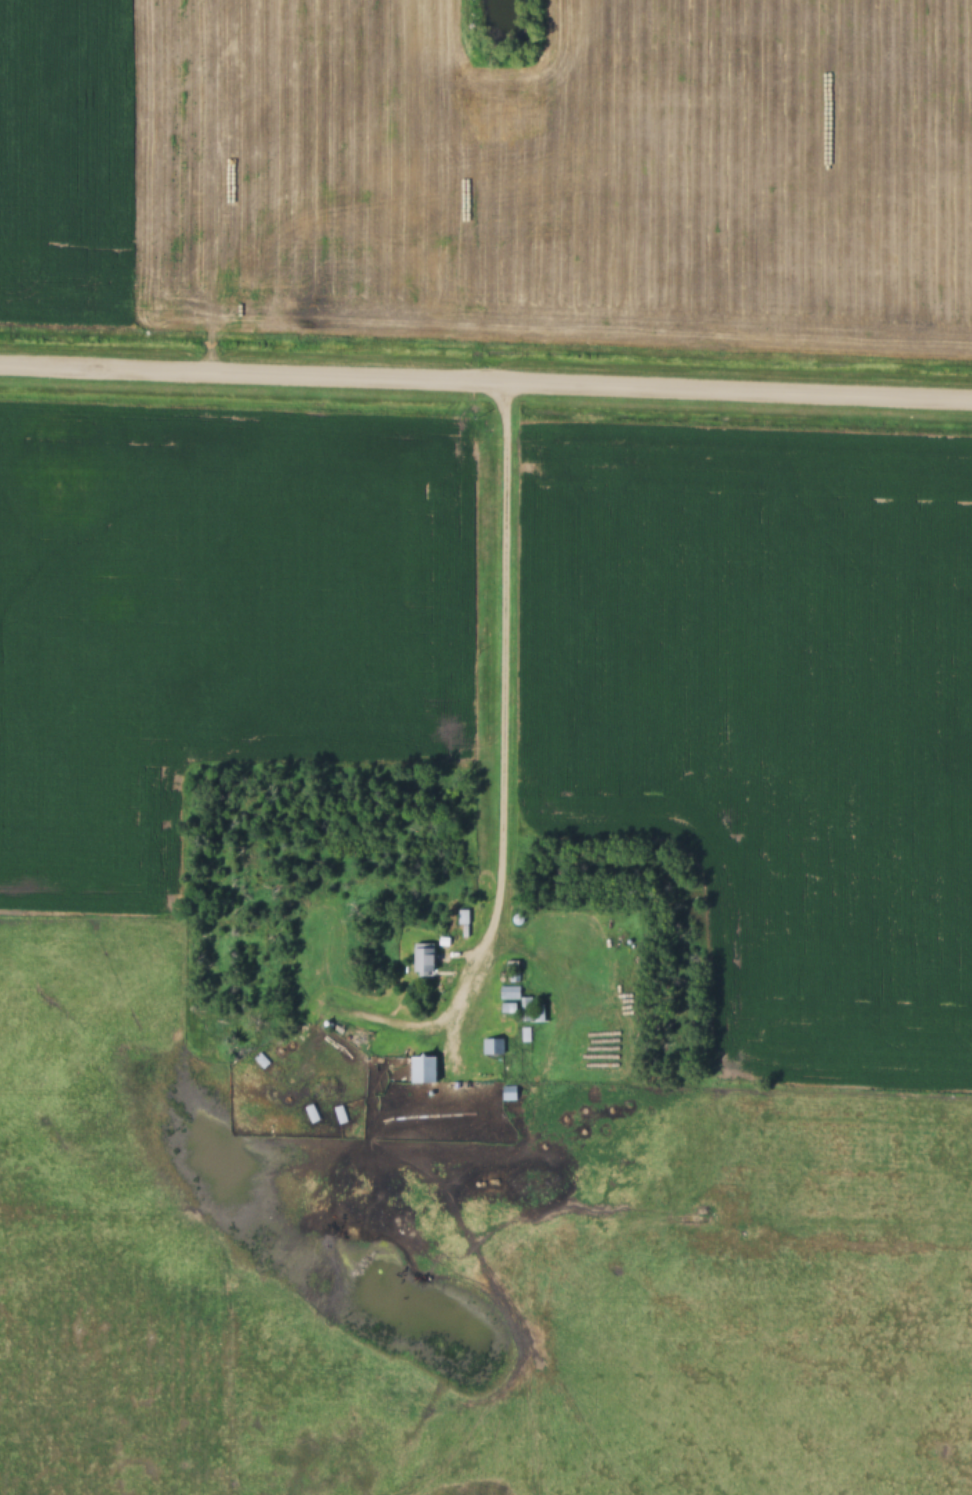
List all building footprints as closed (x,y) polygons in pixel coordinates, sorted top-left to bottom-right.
[(434,977),(434,944),(414,944),(414,977),(434,977)] [(519,987),(500,987),(500,999),(519,999),(519,987)] [(535,1007),(535,1022),(543,1022),(543,1005),(529,1005),(529,998),(522,998),(522,1007),(535,1007)] [(483,1055),(503,1055),(503,1039),(483,1039),(483,1055)] [(516,1086),(504,1086),(504,1100),(516,1100),(516,1086)]
